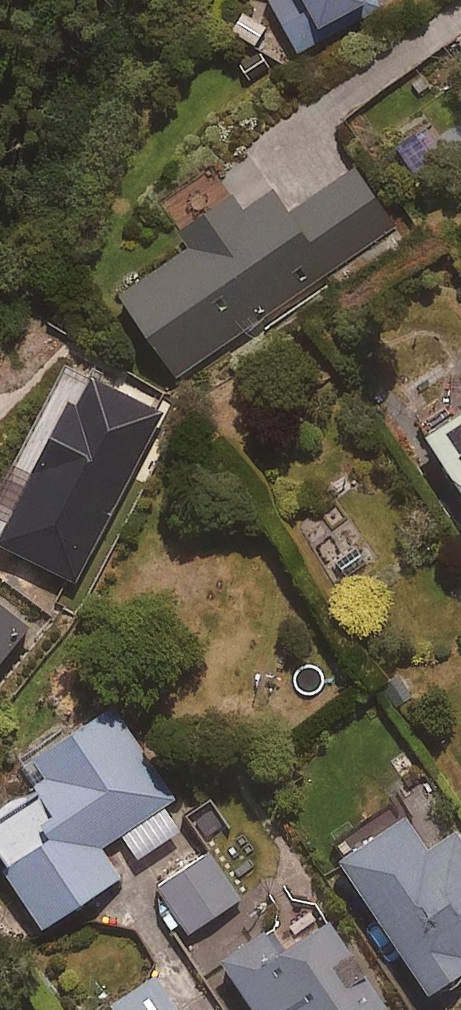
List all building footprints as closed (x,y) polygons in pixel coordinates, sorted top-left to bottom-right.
[(294,51),(384,7),(381,0),(269,0),(294,51)] [(397,226),(357,166),(289,212),(273,188),(242,209),(232,195),(175,233),(184,247),(120,289),(178,374),(397,226)] [(403,392),(460,482),(460,355),(403,392)] [(92,375),(78,402),(71,399),(0,536),(0,541),(75,580),(162,411),(92,375)] [(33,626),(0,601),(0,668),(33,626)] [(183,827),(168,804),(176,799),(116,703),(23,761),(40,789),(0,814),(0,853),(43,922),(120,875),(100,843),(121,829),(137,856),(183,827)] [(401,813),(339,855),(432,994),(460,974),(460,837),(456,830),(426,850),(401,813)] [(240,898),(209,851),(157,885),(187,931),(240,898)] [(328,913),(300,932),(249,932),(219,952),(257,1009),(393,1009),(328,913)] [(117,1009),(182,1009),(158,973),(112,1002),(117,1009)]
